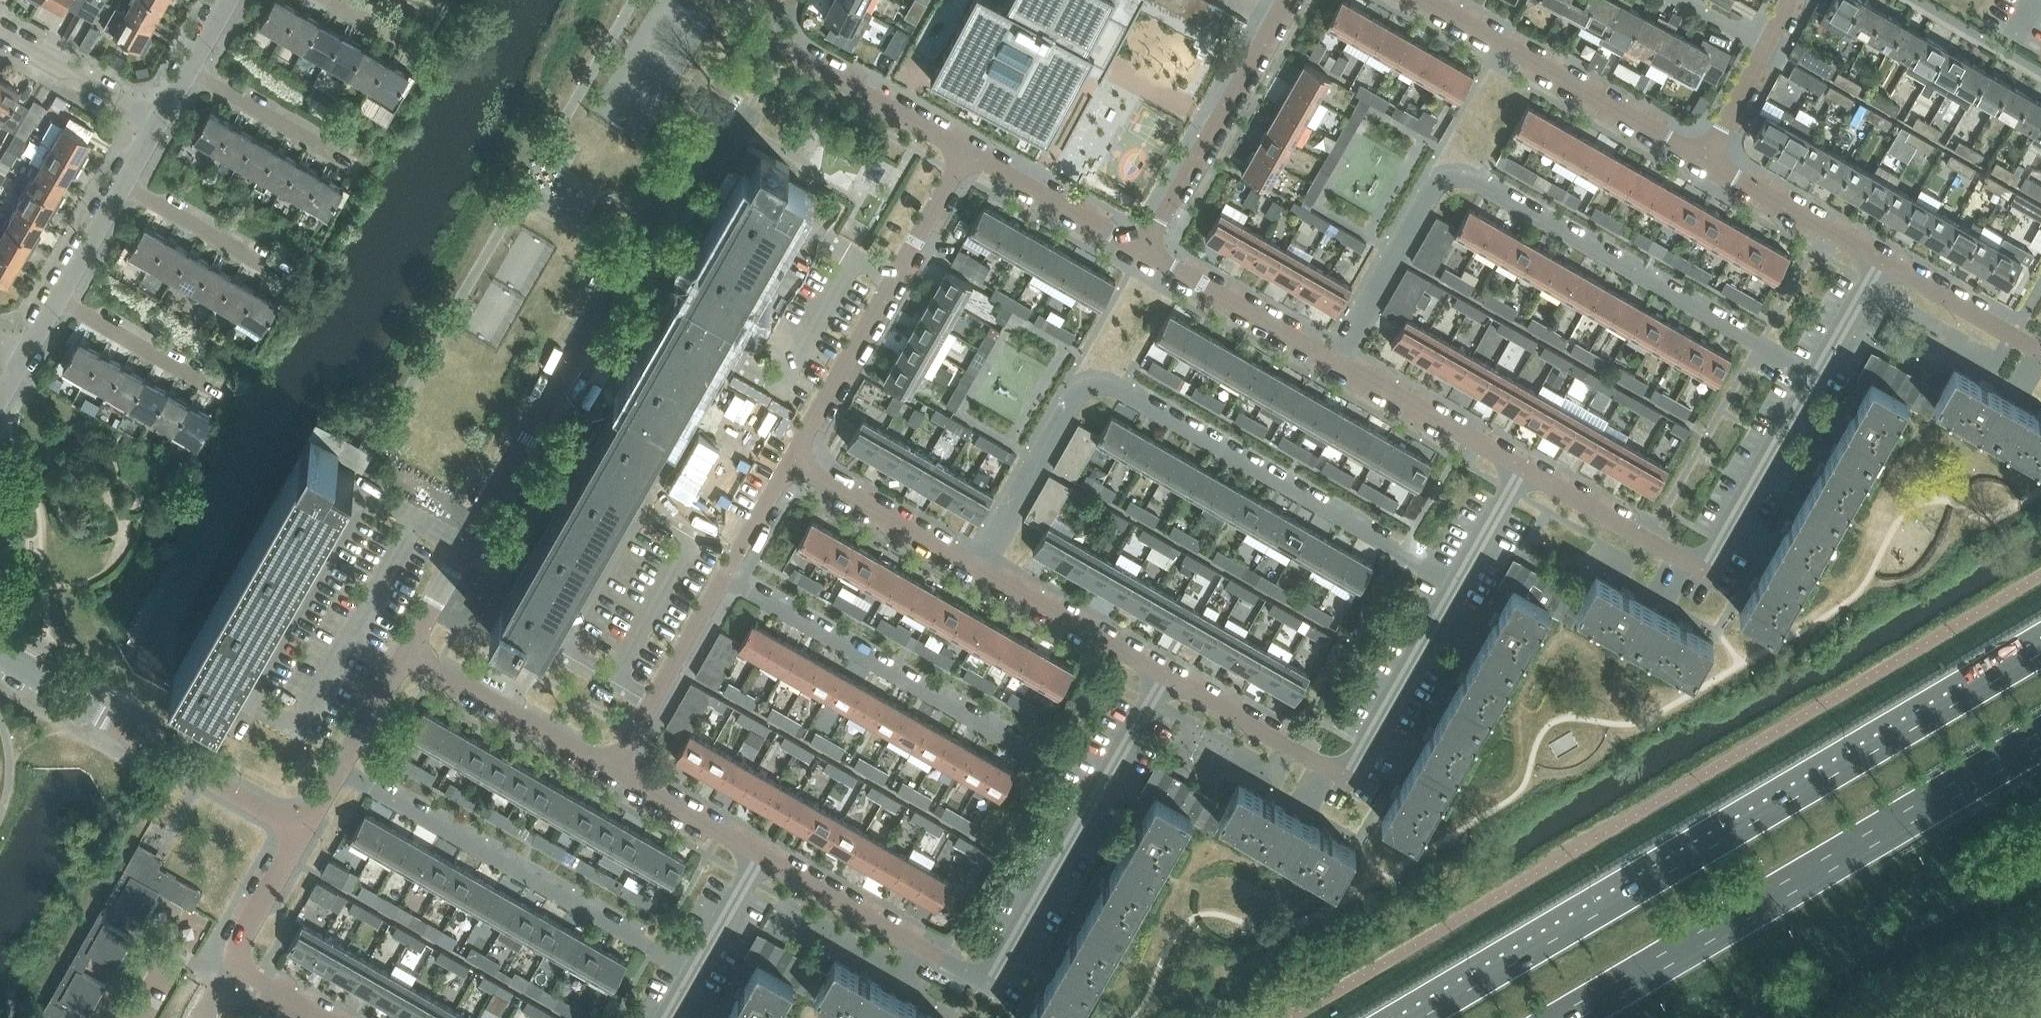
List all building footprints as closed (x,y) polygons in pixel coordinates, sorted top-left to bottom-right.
[(63,11),(66,6),(76,12),(83,0),(45,0),(63,11)] [(81,15),(93,22),(105,0),(90,0),(81,15)] [(126,13),(151,28),(163,8),(150,0),(134,0),(126,13)] [(282,37),(298,9),(281,0),(274,0),(260,25),(282,37)] [(844,0),(833,0),(824,18),(852,32),(864,10),(844,0)] [(864,10),(868,0),(844,0),(864,10)] [(922,14),(927,4),(920,0),(914,0),(910,7),(922,14)] [(931,80),(934,82),(934,81),(939,83),(938,84),(945,88),(946,87),(947,88),(952,90),(951,91),(958,95),(958,94),(960,95),(965,97),(964,98),(971,101),(973,102),(978,104),(977,105),(984,108),(986,109),(991,111),(990,112),(997,115),(999,116),(999,115),(1004,118),(1003,119),(1010,122),(1012,123),(1012,122),(1017,125),(1016,125),(1023,129),(1025,130),(1025,129),(1029,132),(1036,136),(1038,137),(1038,136),(1042,139),(1048,142),(1085,71),(1087,67),(1102,74),(1103,75),(1106,68),(1107,69),(1115,54),(1144,0),(1011,0),(1007,8),(998,3),(992,0),(973,0),(962,20),(963,20),(961,25),(960,24),(939,64),(931,80)] [(1182,13),(1189,0),(1176,0),(1172,8),(1182,13)] [(1193,19),(1203,0),(1189,0),(1182,13),(1193,19)] [(1203,25),(1215,4),(1208,0),(1203,0),(1193,19),(1203,25)] [(1349,37),(1364,12),(1343,0),(1341,0),(1327,25),(1328,25),(1349,37)] [(1560,9),(1565,0),(1543,0),(1560,9)] [(1560,9),(1582,21),(1594,0),(1565,0),(1560,9)] [(1604,33),(1622,0),(1594,0),(1582,21),(1604,33)] [(1626,45),(1642,15),(1630,8),(1633,2),(1630,0),(1622,0),(1604,33),(1626,45)] [(1729,9),(1734,0),(1713,0),(1729,9)] [(1847,22),(1860,0),(1831,0),(1825,10),(1819,22),(1840,34),(1847,22)] [(1881,11),(1862,0),(1860,0),(1847,22),(1840,34),(1841,34),(1840,34),(1850,40),(1856,28),(1868,34),(1881,11)] [(1215,4),(1203,25),(1214,30),(1225,9),(1215,4)] [(922,14),(910,7),(904,17),(916,24),(922,14)] [(282,37),(304,50),(320,22),(298,9),(282,37)] [(1225,9),(1214,30),(1225,36),(1236,15),(1225,9)] [(1868,34),(1889,47),(1902,23),(1881,11),(1868,34)] [(1349,37),(1371,49),(1385,24),(1364,12),(1349,37)] [(148,34),(151,28),(126,13),(114,34),(143,50),(146,49),(152,39),(151,36),(148,34)] [(1626,45),(1649,57),(1668,20),(1659,15),(1655,22),(1642,15),(1626,45)] [(1668,20),(1649,57),(1670,68),(1687,39),(1674,32),(1677,25),(1668,20)] [(304,50),(326,62),(342,35),(320,22),(304,50)] [(1889,47),(1910,59),(1923,35),(1902,23),(1889,47)] [(1385,24),(1371,49),(1393,62),(1407,37),(1385,24)] [(885,51),(897,58),(910,35),(898,28),(885,51)] [(326,62),(349,75),(364,47),(342,35),(326,62)] [(1925,81),(1931,71),(1944,47),(1923,35),(1910,59),(1904,69),(1925,81)] [(1393,62),(1414,74),(1429,49),(1407,37),(1393,62)] [(1687,39),(1670,68),(1693,81),(1696,74),(1711,81),(1726,52),(1703,39),(1699,45),(1687,39)] [(1309,56),(1318,61),(1326,47),(1317,42),(1309,56)] [(349,75),(371,88),(387,60),(364,47),(349,75)] [(1946,93),(1952,83),(1965,59),(1944,47),(1931,71),(1925,81),(1920,90),(1929,95),(1934,86),(1946,93)] [(1414,74),(1436,87),(1451,61),(1429,49),(1414,74)] [(1804,50),(1798,60),(1829,78),(1835,68),(1804,50)] [(1331,68),(1340,73),(1348,59),(1339,54),(1331,68)] [(1967,105),(1973,95),(1986,71),(1965,59),(1952,83),(1946,93),(1967,105)] [(387,60),(371,88),(393,101),(409,73),(387,60)] [(1451,61),(1436,87),(1458,99),(1457,100),(1458,100),(1473,73),(1472,73),(1472,74),(1451,61)] [(1305,64),(1292,85),(1318,100),(1330,78),(1331,79),(1331,78),(1304,63),(1304,64),(1305,64)] [(1789,76),(1821,94),(1826,84),(1795,66),(1789,76)] [(1973,95),(1994,107),(2007,83),(1986,71),(1973,95)] [(1850,79),(1838,72),(1833,80),(1845,87),(1850,79)] [(1858,94),(1863,86),(1850,79),(1845,87),(1858,94)] [(2,116),(0,120),(0,125),(9,130),(24,105),(13,99),(18,91),(0,81),(0,114),(2,116)] [(1994,107),(2015,119),(2028,95),(2007,83),(1994,107)] [(1292,85),(1280,107),(1305,122),(1318,100),(1292,85)] [(1361,97),(1370,102),(1375,93),(1360,85),(1355,94),(1361,97)] [(1842,93),(1830,86),(1825,95),(1837,102),(1842,93)] [(1869,101),(1882,108),(1887,99),(1875,92),(1869,101)] [(1389,101),(1375,93),(1370,102),(1384,110),(1389,101)] [(1850,109),(1855,100),(1842,93),(1837,102),(1850,109)] [(2036,131),(2040,122),(2040,103),(2028,95),(2015,119),(2036,131)] [(1370,102),(1361,97),(1354,112),(1362,116),(1370,102)] [(1882,108),(1894,115),(1899,106),(1887,99),(1882,108)] [(62,105),(53,100),(49,106),(58,112),(62,105)] [(1514,131),(1535,143),(1550,118),(1528,106),(1529,105),(1528,105),(1513,132),(1514,131)] [(1879,113),(1867,106),(1861,115),(1874,122),(1879,113)] [(1280,107),(1268,129),(1293,143),(1305,122),(1280,107)] [(14,133),(26,139),(40,114),(29,108),(14,133)] [(1400,119),(1413,126),(1418,118),(1404,110),(1400,119)] [(1784,110),(1778,121),(1768,115),(1768,114),(1767,113),(1767,114),(1760,110),(1752,123),(1759,127),(1753,137),(1753,138),(1754,138),(1775,150),(1788,126),(1794,116),(1784,110)] [(217,152),(233,124),(210,112),(194,139),(217,152)] [(1891,120),(1879,113),(1874,122),(1886,129),(1891,120)] [(1775,150),(1796,162),(1809,138),(1815,128),(1794,116),(1788,126),(1775,150)] [(1912,125),(1924,132),(1929,123),(1917,116),(1912,125)] [(1413,126),(1429,135),(1433,127),(1418,118),(1413,126)] [(1571,131),(1550,118),(1535,143),(1557,156),(1571,131)] [(1929,123),(1924,132),(1936,139),(1941,130),(1929,123)] [(233,124),(217,152),(239,165),(255,137),(233,124)] [(1346,126),(1338,140),(1346,145),(1354,130),(1346,126)] [(82,149),(87,141),(62,127),(50,147),(80,165),(86,154),(85,151),(82,149)] [(1268,129),(1255,151),(1281,165),(1293,143),(1268,129)] [(1903,139),(1916,146),(1921,137),(1908,130),(1903,139)] [(1593,143),(1571,131),(1557,156),(1579,168),(1593,143)] [(277,149),(255,137),(239,165),(261,177),(277,149)] [(1921,137),(1916,146),(1928,153),(1933,144),(1921,137)] [(1830,150),(1809,138),(1796,162),(1817,174),(1830,150)] [(6,149),(17,155),(23,145),(12,139),(6,149)] [(1329,155),(1338,159),(1346,145),(1338,140),(1329,155)] [(1954,149),(1966,156),(1971,147),(1959,140),(1954,149)] [(1600,181),(1615,156),(1593,143),(1579,168),(1600,181)] [(523,634),(544,646),(805,189),(784,177),(790,168),(749,144),(748,145),(750,147),(745,155),(741,163),(752,169),(504,604),(491,626),(518,643),(523,634)] [(38,168),(63,182),(68,174),(71,176),(74,175),(80,165),(50,147),(38,168)] [(1971,147),(1966,156),(1978,163),(1983,154),(1971,147)] [(17,155),(6,149),(0,160),(10,166),(17,155)] [(277,149),(261,177),(283,190),(299,162),(277,149)] [(1838,186),(1851,162),(1830,150),(1817,174),(1838,186)] [(1281,165),(1255,151),(1243,172),(1242,172),(1242,173),(1269,188),(1269,187),(1268,187),(1281,165)] [(1945,163),(1958,170),(1963,161),(1951,154),(1945,163)] [(1622,193),(1637,168),(1615,156),(1600,181),(1622,193)] [(1505,166),(1518,174),(1523,166),(1509,158),(1505,166)] [(1963,161),(1958,170),(1970,177),(1975,168),(1963,161)] [(1991,170),(2003,177),(2008,168),(1996,161),(1991,170)] [(283,190),(306,203),(322,175),(299,162),(283,190)] [(1859,198),(1872,174),(1851,162),(1838,186),(1859,198)] [(1872,174),(1859,198),(1880,210),(1893,186),(1899,176),(1878,164),(1872,174)] [(1518,174),(1533,182),(1538,174),(1523,166),(1518,174)] [(57,205),(63,195),(62,192),(59,190),(63,182),(38,168),(27,188),(57,205)] [(1658,180),(1637,168),(1622,193),(1644,206),(1658,180)] [(2003,177),(2015,184),(2020,175),(2008,168),(2003,177)] [(1314,180),(1312,183),(1321,188),(1329,174),(1321,169),(1314,180)] [(322,175),(306,203),(328,215),(344,188),(322,175)] [(1983,184),(1995,191),(2000,182),(1988,175),(1983,184)] [(2025,175),(2019,186),(2040,199),(2040,184),(2025,175)] [(1680,193),(1658,180),(1644,206),(1666,218),(1680,193)] [(2000,182),(1995,191),(2007,198),(2012,189),(2000,182)] [(1304,198),(1313,203),(1321,188),(1312,183),(1304,198)] [(1548,191),(1561,199),(1566,190),(1552,183),(1548,191)] [(1914,198),(1893,186),(1880,210),(1901,222),(1914,198)] [(57,205),(27,188),(15,208),(40,222),(45,214),(48,216),(51,215),(57,205)] [(1244,203),(1253,208),(1261,193),(1252,188),(1244,203)] [(1561,199),(1576,207),(1581,199),(1566,190),(1561,199)] [(2040,221),(2040,206),(2016,192),(2009,203),(2040,221)] [(1666,218),(1688,230),(1702,205),(1680,193),(1666,218)] [(1922,234),(1935,210),(1914,198),(1901,222),(1922,234)] [(1266,215),(1275,220),(1283,206),(1274,201),(1266,215)] [(1289,210),(1304,218),(1309,210),(1294,202),(1289,210)] [(1702,205),(1688,230),(1687,230),(1709,243),(1724,218),(1702,205)] [(970,232),(992,245),(1006,219),(985,207),(985,206),(969,233),(970,233),(970,232)] [(1456,234),(1477,246),(1491,221),(1470,208),(1470,207),(1458,228),(1455,233),(1456,234)] [(1591,216),(1605,223),(1609,215),(1596,207),(1591,216)] [(34,246),(40,235),(39,232),(36,230),(40,222),(15,208),(3,228),(34,246)] [(1309,210),(1304,218),(1319,226),(1323,218),(1309,210)] [(1922,234),(1943,246),(1956,222),(1935,210),(1922,234)] [(1207,238),(1228,250),(1243,225),(1221,211),(1207,238)] [(1605,223),(1620,232),(1625,224),(1609,215),(1605,223)] [(1455,233),(1458,228),(1437,216),(1431,227),(1452,240),(1456,234),(1455,233)] [(1709,243),(1731,255),(1745,230),(1724,218),(1709,243)] [(992,245),(1014,257),(1028,232),(1006,219),(992,245)] [(1513,233),(1491,221),(1477,246),(1499,258),(1513,233)] [(1943,246),(1964,258),(1977,234),(1982,227),(1972,221),(1968,229),(1956,222),(1943,246)] [(1243,225),(1228,250),(1250,262),(1265,237),(1243,225)] [(1964,258),(1985,270),(1998,246),(2004,237),(1983,225),(1982,227),(1977,234),(1964,258)] [(28,256),(34,246),(3,228),(0,226),(0,253),(17,263),(22,255),(25,257),(28,256)] [(129,254),(151,267),(167,239),(145,226),(129,254)] [(1333,235),(1348,243),(1353,235),(1338,226),(1333,235)] [(1446,251),(1452,240),(1431,227),(1424,238),(1425,238),(1446,251)] [(1767,243),(1746,230),(1731,255),(1752,268),(1767,243)] [(1014,257),(1035,270),(1050,244),(1028,232),(1014,257)] [(1520,271),(1535,246),(1513,233),(1499,258),(1520,271)] [(1635,241),(1648,248),(1653,240),(1639,233),(1635,241)] [(1348,243),(1362,251),(1367,243),(1353,235),(1348,243)] [(1250,262),(1272,275),(1286,250),(1265,237),(1250,262)] [(2006,282),(2019,259),(2027,264),(2033,253),(2026,249),(2004,237),(1998,246),(1985,270),(2005,282),(2006,283),(2006,282)] [(1446,251),(1425,238),(1418,249),(1440,262),(1446,251)] [(189,251),(167,239),(151,267),(174,279),(189,251)] [(1648,248),(1663,257),(1668,249),(1653,240),(1648,248)] [(1788,255),(1767,243),(1752,268),(1774,280),(1774,281),(1790,255),(1789,254),(1788,255)] [(1050,244),(1035,270),(1057,282),(1071,257),(1050,244)] [(1557,258),(1535,246),(1520,271),(1542,283),(1557,258)] [(1440,262),(1418,249),(1412,261),(1433,273),(1440,262)] [(960,250),(951,264),(982,282),(991,268),(960,250)] [(1272,275),(1294,287),(1308,262),(1286,250),(1272,275)] [(196,292),(211,264),(189,251),(174,279),(196,292)] [(17,263),(0,253),(0,288),(1,288),(4,283),(5,284),(17,263)] [(1093,269),(1071,257),(1057,282),(1079,294),(1093,269)] [(1678,265),(1692,273),(1696,265),(1683,257),(1678,265)] [(1578,271),(1557,258),(1542,283),(1564,296),(1578,271)] [(1294,287),(1315,300),(1330,274),(1308,262),(1294,287)] [(234,277),(211,264),(196,292),(218,304),(234,277)] [(1692,273),(1707,282),(1711,274),(1696,265),(1692,273)] [(1424,289),(1429,280),(1408,267),(1401,279),(1423,291),(1424,289)] [(1093,269),(1079,294),(1100,307),(1115,281),(1093,269)] [(1441,277),(1454,285),(1459,277),(1445,269),(1441,277)] [(973,286),(947,270),(946,271),(947,272),(935,293),(960,308),(972,286),(973,286)] [(1600,283),(1578,271),(1564,296),(1586,308),(1600,283)] [(1330,274),(1315,300),(1337,312),(1336,313),(1337,313),(1352,286),(1351,287),(1330,274)] [(2028,276),(2027,275),(2022,283),(2024,284),(2027,286),(2032,278),(2028,276)] [(240,317),(256,289),(234,277),(218,304),(240,317)] [(1459,277),(1454,285),(1469,294),(1475,285),(1459,277)] [(1417,302),(1423,291),(1401,279),(1395,290),(1417,302)] [(1429,280),(1424,289),(1439,297),(1444,288),(1429,280)] [(1722,290),(1735,298),(1740,290),(1726,282),(1722,290)] [(1586,308),(1607,321),(1622,295),(1600,283),(1586,308)] [(256,289),(240,317),(263,330),(279,302),(256,289)] [(998,302),(1003,305),(1013,309),(1017,299),(1020,296),(1009,290),(1007,294),(1003,292),(998,302)] [(1410,314),(1417,302),(1395,290),(1389,301),(1410,314)] [(1735,298),(1750,306),(1754,299),(1740,290),(1735,298)] [(935,293),(922,315),(948,329),(960,308),(935,293)] [(1484,302),(1498,310),(1503,302),(1489,293),(1484,302)] [(1643,308),(1622,295),(1607,321),(1629,333),(1643,308)] [(1453,306),(1468,314),(1473,305),(1458,297),(1453,306)] [(1017,299),(1013,309),(1027,318),(1033,308),(1017,299)] [(1407,319),(1410,314),(1389,301),(1383,312),(1403,324),(1407,318),(1407,319)] [(1503,302),(1498,310),(1513,319),(1517,310),(1503,302)] [(995,319),(1004,324),(1013,309),(1003,305),(995,319)] [(1473,305),(1468,314),(1481,322),(1487,313),(1473,305)] [(1629,333),(1651,346),(1665,320),(1643,308),(1629,333)] [(1178,351),(1193,326),(1171,314),(1156,339),(1178,351)] [(948,329),(922,315),(910,337),(935,351),(948,329)] [(1042,326),(1056,334),(1062,325),(1047,317),(1042,326)] [(1393,344),(1414,356),(1429,331),(1407,319),(1407,318),(1403,324),(1392,344),(1392,345),(1393,344)] [(1527,328),(1541,336),(1546,326),(1532,319),(1527,328)] [(1546,326),(1541,336),(1555,344),(1561,335),(1551,330),(1555,323),(1550,320),(1546,326)] [(1651,346),(1672,358),(1687,333),(1665,320),(1651,346)] [(1497,331),(1511,339),(1516,330),(1502,322),(1497,331)] [(1056,334),(1071,343),(1076,333),(1062,325),(1056,334)] [(1214,338),(1193,326),(1178,351),(1200,364),(1214,338)] [(1516,330),(1511,339),(1525,347),(1530,338),(1516,330)] [(1414,356),(1436,369),(1451,344),(1429,331),(1414,356)] [(987,333),(979,347),(988,352),(996,339),(987,333)] [(1708,345),(1687,333),(1672,358),(1694,370),(1708,345)] [(935,351),(910,337),(898,358),(923,373),(935,351)] [(1236,351),(1214,338),(1200,364),(1221,376),(1236,351)] [(101,353),(78,340),(62,368),(85,381),(101,353)] [(1570,352),(1585,360),(1590,352),(1575,343),(1570,352)] [(1458,381),(1472,356),(1451,344),(1436,369),(1458,381)] [(1708,345),(1694,370),(1716,383),(1715,383),(1716,384),(1731,357),(1730,357),(1708,345)] [(970,362),(979,368),(988,352),(979,347),(970,362)] [(1553,364),(1554,364),(1558,356),(1544,348),(1539,356),(1540,356),(1537,361),(1545,365),(1545,364),(1551,367),(1553,364)] [(1221,376),(1243,388),(1258,363),(1236,351),(1221,376)] [(1585,360),(1599,368),(1603,360),(1590,352),(1585,360)] [(107,393),(123,365),(101,353),(85,381),(107,393)] [(1480,394),(1494,368),(1472,356),(1458,381),(1480,394)] [(1558,356),(1554,364),(1568,372),(1573,364),(1558,356)] [(923,373),(898,358),(885,380),(911,395),(923,373)] [(1148,370),(1163,378),(1168,369),(1153,361),(1148,370)] [(1873,381),(1907,402),(1929,415),(1935,404),(1941,392),(1885,361),(1873,381)] [(1243,388),(1265,401),(1279,376),(1258,363),(1243,388)] [(107,393),(129,406),(145,378),(123,365),(107,393)] [(1501,406),(1516,381),(1494,368),(1480,394),(1501,406)] [(1941,392),(1935,404),(1993,436),(2013,402),(1989,388),(1991,384),(1981,379),(1979,383),(1954,368),(1941,392)] [(1163,378),(1177,386),(1182,377),(1168,369),(1163,378)] [(1614,377),(1628,385),(1633,377),(1619,369),(1614,377)] [(1595,392),(1597,390),(1602,381),(1587,372),(1583,380),(1584,381),(1582,385),(1595,392)] [(954,391),(963,396),(971,382),(962,377),(962,378),(955,374),(947,388),(954,392),(954,391)] [(1265,401),(1287,413),(1301,388),(1279,376),(1265,401)] [(1628,385),(1642,394),(1647,385),(1633,377),(1628,385)] [(129,406),(151,418),(167,391),(145,378),(129,406)] [(1523,418),(1537,393),(1516,381),(1501,406),(1523,418)] [(1602,381),(1597,390),(1612,397),(1616,389),(1602,381)] [(1837,442),(1872,462),(1907,402),(1873,381),(1872,381),(1856,409),(1853,407),(1848,415),(1851,417),(1837,442)] [(1192,395),(1206,403),(1211,394),(1196,386),(1192,395)] [(1287,413),(1308,426),(1323,401),(1301,388),(1287,413)] [(189,403),(168,391),(151,418),(173,431),(189,403)] [(945,406),(954,412),(963,396),(954,391),(954,392),(945,406)] [(1545,431),(1559,406),(1537,393),(1523,418),(1545,431)] [(1206,403),(1220,411),(1225,403),(1211,394),(1206,403)] [(1657,402),(1671,410),(1676,402),(1662,394),(1657,402)] [(886,411),(895,415),(903,401),(894,396),(886,411)] [(1626,406),(1641,414),(1646,406),(1631,397),(1626,406)] [(1308,426),(1330,438),(1345,413),(1323,401),(1308,426)] [(1671,410),(1686,419),(1691,410),(1676,402),(1671,410)] [(1993,436),(2040,464),(2040,413),(2039,412),(2037,415),(2013,402),(1993,436)] [(212,416),(189,403),(173,431),(196,444),(212,416)] [(1545,431),(1566,443),(1581,418),(1559,406),(1545,431)] [(1646,406),(1641,414),(1655,422),(1659,414),(1646,406)] [(925,413),(916,409),(907,424),(916,428),(925,413)] [(932,418),(946,426),(951,417),(937,409),(932,418)] [(1235,420),(1250,428),(1255,419),(1240,411),(1235,420)] [(1366,425),(1345,413),(1330,438),(1352,451),(1366,425)] [(1119,454),(1134,428),(1112,416),(1113,415),(1112,415),(1100,436),(1097,441),(1098,441),(1119,454)] [(946,426),(960,434),(965,426),(951,417),(946,426)] [(1566,443),(1588,456),(1603,431),(1581,418),(1566,443)] [(870,457),(885,432),(863,420),(864,419),(863,419),(848,445),(848,446),(849,445),(870,457)] [(1250,428),(1264,436),(1269,427),(1255,419),(1250,428)] [(1689,431),(1675,423),(1670,431),(1684,439),(1689,431)] [(338,451),(339,451),(346,439),(318,424),(173,678),(221,706),(355,472),(347,467),(334,460),(338,452),(338,451)] [(1097,441),(1100,436),(1079,424),(1073,435),(1094,447),(1095,447),(1098,441),(1097,441)] [(1366,425),(1352,451),(1374,463),(1388,438),(1366,425)] [(1141,466),(1155,441),(1134,428),(1119,454),(1141,466)] [(1624,443),(1603,431),(1588,456),(1610,468),(1624,443)] [(870,457),(892,470),(907,445),(885,432),(870,457)] [(975,443),(989,452),(994,442),(980,434),(975,443)] [(1094,447),(1073,435),(1067,446),(1088,458),(1094,447)] [(1279,444),(1293,453),(1298,444),(1284,435),(1279,444)] [(1374,463),(1395,475),(1410,450),(1388,438),(1374,463)] [(1163,478),(1177,453),(1155,441),(1141,466),(1163,478)] [(994,442),(989,452),(1004,459),(1009,450),(994,442)] [(1804,500),(1839,520),(1872,462),(1837,442),(1823,466),(1820,464),(1814,474),(1818,476),(1804,500)] [(1646,455),(1624,443),(1610,468),(1632,481),(1646,455)] [(1293,453),(1307,461),(1313,452),(1298,444),(1293,453)] [(892,470),(914,482),(928,457),(907,445),(892,470)] [(1088,458),(1067,446),(1060,457),(1082,469),(1088,458)] [(1410,450),(1395,475),(1417,488),(1416,489),(1417,489),(1432,462),(1431,463),(1410,450)] [(1184,491),(1199,466),(1177,453),(1163,478),(1184,491)] [(1646,455),(1632,481),(1653,493),(1653,494),(1669,467),(1668,467),(1668,468),(1646,455)] [(914,482),(935,495),(950,470),(928,457),(914,482)] [(1082,469),(1060,457),(1054,468),(1075,480),(1082,469)] [(1322,469),(1336,478),(1341,468),(1327,460),(1322,469)] [(1206,503),(1221,478),(1199,466),(1184,491),(1206,503)] [(1336,478),(1351,486),(1356,477),(1341,468),(1336,478)] [(972,482),(950,470),(935,495),(957,507),(972,482)] [(1066,497),(1071,487),(1050,475),(1043,486),(1065,498),(1066,497)] [(1082,486),(1096,494),(1102,485),(1087,476),(1082,486)] [(1228,516),(1242,491),(1221,478),(1206,503),(1228,516)] [(1358,490),(1380,502),(1385,493),(1364,481),(1358,490)] [(994,494),(972,482),(957,507),(979,521),(994,494)] [(1096,494),(1112,502),(1116,493),(1102,485),(1096,494)] [(1065,498),(1043,486),(1037,497),(1059,509),(1065,498)] [(1071,487),(1066,497),(1081,506),(1086,497),(1071,487)] [(1228,516),(1249,528),(1264,503),(1242,491),(1228,516)] [(1380,502),(1394,511),(1399,502),(1385,493),(1380,502)] [(1059,509),(1037,497),(1031,508),(1052,520),(1059,509)] [(1772,557),(1806,578),(1839,520),(1804,500),(1791,524),(1787,522),(1782,531),(1785,533),(1772,557)] [(1126,510),(1140,518),(1145,509),(1131,502),(1126,510)] [(1249,528),(1271,541),(1286,515),(1264,503),(1249,528)] [(1095,514),(1109,522),(1114,513),(1100,504),(1095,514)] [(1052,520),(1031,508),(1024,519),(1045,531),(1048,526),(1049,526),(1052,520)] [(1140,518),(1154,526),(1159,518),(1145,509),(1140,518)] [(1114,513),(1109,522),(1124,530),(1129,521),(1114,513)] [(1271,541),(1293,553),(1307,528),(1286,515),(1271,541)] [(798,546),(819,559),(834,533),(812,521),(813,520),(812,520),(797,547),(798,547),(798,546)] [(1035,551),(1056,564),(1070,539),(1049,526),(1048,526),(1045,531),(1033,552),(1034,552),(1035,551)] [(1169,535),(1183,543),(1188,534),(1174,526),(1169,535)] [(1329,540),(1307,528),(1293,553),(1315,565),(1329,540)] [(1138,538),(1152,547),(1157,538),(1143,529),(1138,538)] [(819,559),(841,571),(856,546),(834,533),(819,559)] [(1183,543),(1198,552),(1203,542),(1188,534),(1183,543)] [(1157,538),(1152,547),(1168,555),(1173,546),(1157,538)] [(1078,576),(1092,551),(1070,539),(1056,564),(1078,576)] [(1351,553),(1329,540),(1315,565),(1336,578),(1351,553)] [(841,571),(863,583),(877,558),(856,546),(841,571)] [(1078,576),(1099,589),(1114,563),(1092,551),(1078,576)] [(1213,560),(1227,568),(1232,559),(1218,551),(1213,560)] [(1372,565),(1351,553),(1336,578),(1358,590),(1372,565)] [(1182,563),(1196,571),(1201,562),(1187,554),(1182,563)] [(1806,578),(1772,557),(1758,581),(1754,579),(1749,589),(1752,591),(1740,613),(1775,632),(1806,578)] [(863,583),(885,596),(899,571),(877,558),(863,583)] [(1227,568),(1241,577),(1246,567),(1232,559),(1227,568)] [(1201,562),(1196,571),(1211,580),(1216,571),(1201,562)] [(1099,589),(1121,601),(1136,576),(1114,563),(1099,589)] [(1553,603),(1562,588),(1527,568),(1515,588),(1550,608),(1549,609),(1571,622),(1575,615),(1553,603)] [(789,578),(804,586),(809,578),(794,569),(789,578)] [(885,596),(906,608),(921,583),(899,571),(885,596)] [(1596,575),(1588,589),(1582,599),(1575,611),(1577,611),(1634,644),(1654,609),(1630,595),(1632,592),(1623,586),(1621,590),(1596,575)] [(1121,601),(1143,613),(1157,588),(1136,576),(1121,601)] [(1256,585),(1271,593),(1276,584),(1262,576),(1256,585)] [(804,586),(819,595),(824,586),(809,578),(804,586)] [(1225,588),(1239,596),(1244,587),(1230,579),(1225,588)] [(921,583),(906,608),(928,621),(942,596),(921,583)] [(1271,593),(1285,601),(1290,593),(1289,592),(1290,589),(1281,583),(1279,586),(1276,584),(1271,593)] [(1244,587),(1239,596),(1254,604),(1259,596),(1244,587)] [(1179,601),(1157,588),(1143,613),(1165,626),(1179,601)] [(1516,666),(1549,609),(1550,608),(1515,588),(1514,588),(1500,613),(1497,611),(1491,620),(1494,622),(1481,646),(1516,666)] [(1582,599),(1562,588),(1553,603),(1575,615),(1577,611),(1575,611),(1582,599)] [(833,603),(847,611),(852,602),(838,594),(833,603)] [(942,596),(928,621),(950,633),(964,608),(942,596)] [(1300,609),(1314,617),(1319,608),(1305,600),(1300,609)] [(1201,613),(1179,601),(1165,626),(1186,638),(1201,613)] [(847,611),(862,620),(867,611),(852,602),(847,611)] [(1269,612),(1283,621),(1288,612),(1274,604),(1269,612)] [(950,633),(972,646),(986,620),(964,608),(950,633)] [(1314,617),(1329,626),(1334,617),(1319,608),(1314,617)] [(1654,609),(1634,644),(1693,677),(1713,642),(1688,628),(1690,624),(1680,619),(1678,622),(1654,609)] [(1288,612),(1283,621),(1298,629),(1302,620),(1288,612)] [(1186,638),(1208,651),(1222,626),(1201,613),(1186,638)] [(876,628),(891,636),(896,627),(881,619),(876,628)] [(972,646),(993,658),(1008,633),(986,620),(972,646)] [(761,661),(775,636),(754,623),(742,643),(739,649),(761,661)] [(1208,651),(1230,663),(1244,638),(1222,626),(1208,651)] [(891,636),(905,644),(910,636),(896,627),(891,636)] [(1313,637),(1327,645),(1332,637),(1318,629),(1313,637)] [(739,648),(742,643),(721,631),(715,642),(736,654),(739,649),(739,648)] [(993,658),(1015,670),(1029,645),(1008,633),(993,658)] [(797,648),(775,636),(761,661),(783,673),(797,648)] [(1230,663),(1251,676),(1266,650),(1244,638),(1230,663)] [(736,654),(715,642),(708,653),(730,665),(736,654)] [(920,653),(934,661),(940,652),(925,644),(920,653)] [(1015,670),(1037,683),(1051,658),(1029,645),(1015,670)] [(1516,666),(1481,646),(1467,670),(1464,668),(1458,678),(1462,680),(1448,704),(1483,724),(1516,666)] [(783,673),(804,686),(819,661),(797,648),(783,673)] [(1251,676),(1273,688),(1288,663),(1266,650),(1251,676)] [(934,661),(948,669),(953,660),(940,652),(934,661)] [(723,677),(730,665),(708,653),(702,664),(723,677)] [(1051,658),(1037,683),(1058,695),(1058,696),(1074,670),(1073,669),(1072,670),(1051,658)] [(804,686),(826,698),(841,673),(819,661),(804,686)] [(1288,663),(1273,688),(1295,700),(1294,701),(1295,702),(1310,675),(1309,674),(1309,675),(1288,663)] [(723,677),(702,664),(695,675),(717,688),(723,677)] [(963,678),(977,686),(983,677),(968,668),(963,678)] [(848,711),(862,685),(841,673),(826,698),(848,711)] [(977,686),(993,694),(997,685),(983,677),(977,686)] [(708,704),(713,695),(691,682),(685,693),(707,706),(708,704)] [(723,692),(738,701),(743,692),(728,684),(723,692)] [(884,698),(862,685),(848,711),(869,723),(884,698)] [(743,692),(738,701),(753,709),(757,700),(743,692)] [(700,717),(707,706),(685,693),(679,704),(700,717)] [(1007,703),(1021,711),(1026,701),(1012,693),(1007,703)] [(713,695),(708,704),(722,713),(727,704),(713,695)] [(906,710),(884,698),(869,723),(891,736),(906,710)] [(1021,711),(1036,719),(1041,710),(1026,701),(1021,711)] [(694,728),(700,717),(679,704),(672,715),(694,728)] [(1415,761),(1450,781),(1483,724),(1448,704),(1434,728),(1431,726),(1425,735),(1429,737),(1415,761)] [(767,718),(781,726),(787,717),(772,708),(767,717),(767,718)] [(431,749),(446,724),(424,712),(425,711),(424,710),(409,737),(410,738),(410,737),(431,749)] [(927,723),(906,710),(891,736),(913,748),(927,723)] [(736,721),(751,729),(756,720),(741,712),(736,721)] [(691,734),(694,728),(672,715),(666,727),(687,739),(690,733),(691,734)] [(781,726),(796,734),(801,725),(787,717),(781,726)] [(756,720),(751,729),(765,737),(770,728),(756,720)] [(913,748),(935,760),(949,735),(927,723),(913,748)] [(431,749),(453,762),(468,736),(446,724),(431,749)] [(825,751),(840,759),(845,750),(838,746),(846,732),(838,727),(825,751)] [(690,733),(687,739),(675,759),(676,760),(676,759),(698,771),(712,746),(691,734),(690,733)] [(811,742),(825,751),(830,742),(816,733),(811,742)] [(935,760),(956,773),(971,748),(949,735),(935,760)] [(453,762),(475,774),(489,749),(468,736),(453,762)] [(780,746),(794,754),(800,745),(785,736),(780,746)] [(800,745),(794,754),(809,762),(814,753),(800,745)] [(698,771),(720,784),(734,758),(712,746),(698,771)] [(978,785),(992,760),(971,748),(956,773),(978,785)] [(475,774),(497,786),(511,761),(489,749),(475,774)] [(720,784),(741,796),(756,771),(734,758),(720,784)] [(854,767),(868,775),(874,767),(859,758),(854,767)] [(402,768),(416,776),(421,767),(407,759),(402,768)] [(1000,799),(1014,772),(992,760),(978,785),(1000,799)] [(533,774),(511,761),(497,786),(518,799),(533,774)] [(823,770),(838,778),(843,770),(828,761),(823,770)] [(1450,781),(1415,761),(1401,785),(1398,783),(1392,793),(1396,795),(1381,820),(1417,840),(1450,781)] [(416,776),(431,784),(435,775),(421,767),(416,776)] [(868,775),(883,784),(888,775),(874,767),(868,775)] [(838,778),(852,787),(858,778),(843,770),(838,778)] [(777,783),(756,771),(741,796),(763,809),(777,783)] [(518,799),(540,811),(555,786),(533,774),(518,799)] [(1218,819),(1225,807),(1168,775),(1157,795),(1191,815),(1191,817),(1213,830),(1220,819),(1218,819)] [(445,793),(460,801),(465,791),(450,783),(445,793)] [(785,821),(799,796),(777,783),(763,809),(785,821)] [(898,792),(912,800),(917,791),(903,783),(898,792)] [(1277,852),(1297,817),(1273,803),(1275,800),(1266,794),(1264,798),(1239,783),(1225,807),(1218,819),(1220,819),(1277,852)] [(576,798),(555,786),(540,811),(562,824),(576,798)] [(867,795),(881,804),(886,795),(872,786),(867,795)] [(460,801),(475,809),(479,800),(465,791),(460,801)] [(912,800),(927,809),(932,800),(917,791),(912,800)] [(886,795),(881,804),(896,812),(901,803),(886,795)] [(1158,874),(1191,817),(1191,815),(1157,795),(1156,795),(1142,820),(1138,818),(1133,828),(1136,829),(1123,853),(1158,874)] [(806,833),(820,808),(799,796),(785,821),(806,833)] [(562,824),(584,836),(598,811),(576,798),(562,824)] [(489,817),(503,825),(508,817),(494,808),(489,817)] [(842,820),(820,808),(806,833),(828,846),(842,820)] [(941,817),(955,825),(960,816),(946,808),(941,817)] [(584,836),(605,848),(620,823),(598,811),(584,836)] [(910,820),(925,828),(930,819),(916,811),(910,820)] [(351,839),(373,852),(387,826),(366,814),(366,813),(350,840),(351,840),(351,839)] [(955,825),(970,833),(975,824),(960,816),(955,825)] [(503,825),(518,834),(524,825),(508,817),(503,825)] [(1297,817),(1277,852),(1336,885),(1356,850),(1331,836),(1333,832),(1323,827),(1321,830),(1297,817)] [(930,819),(925,828),(940,836),(945,828),(930,819)] [(828,846),(850,858),(864,833),(842,821),(828,846)] [(642,836),(620,823),(605,848),(627,861),(642,836)] [(373,852),(395,864),(409,839),(387,826),(373,852)] [(532,842),(547,850),(552,841),(537,833),(532,842)] [(850,858),(871,871),(886,845),(864,833),(850,858)] [(663,848),(642,836),(627,861),(649,873),(663,848)] [(954,845),(969,853),(974,844),(959,836),(954,845)] [(395,864),(416,876),(431,851),(409,839),(395,864)] [(547,850),(561,859),(566,849),(552,841),(547,850)] [(871,871),(893,883),(908,858),(886,845),(871,871)] [(663,848),(649,873),(670,885),(670,886),(671,887),(686,860),(685,859),(685,860),(663,848)] [(416,876),(438,889),(453,864),(431,851),(416,876)] [(43,1017),(64,1017),(71,1005),(88,1015),(106,985),(82,971),(92,954),(115,968),(133,938),(109,924),(119,907),(142,921),(160,892),(192,910),(202,893),(133,853),(40,1016),(43,1017)] [(1090,911),(1125,931),(1158,874),(1123,853),(1109,877),(1106,876),(1100,885),(1103,887),(1090,911)] [(575,867),(590,875),(595,866),(581,858),(575,867)] [(893,883),(915,896),(929,870),(908,858),(893,883)] [(329,859),(321,874),(342,886),(350,871),(329,859)] [(438,889),(460,901),(474,876),(453,864),(438,889)] [(590,875),(605,883),(610,874),(595,866),(590,875)] [(929,870),(915,896),(936,908),(936,909),(937,909),(952,882),(951,882),(951,883),(929,870)] [(342,886),(350,891),(359,877),(350,871),(342,886)] [(496,888),(474,876),(460,901),(482,914),(496,888)] [(317,881),(309,895),(330,907),(337,894),(338,893),(317,881)] [(618,891),(634,900),(639,891),(623,883),(618,891)] [(358,895),(372,904),(377,895),(363,886),(358,895)] [(518,901),(496,888),(482,914),(503,926),(518,901)] [(634,900),(647,908),(652,899),(639,891),(634,900)] [(337,894),(330,907),(339,912),(346,899),(337,894)] [(372,904),(394,916),(399,907),(384,899),(385,898),(378,894),(377,895),(372,904)] [(503,926),(525,938),(540,913),(518,901),(503,926)] [(349,911),(363,919),(368,910),(353,902),(349,911)] [(394,916),(408,924),(413,916),(399,907),(394,916)] [(368,910),(363,919),(377,927),(382,918),(368,910)] [(1057,968),(1092,989),(1125,931),(1090,911),(1076,935),(1073,933),(1067,943),(1071,944),(1057,968)] [(525,938),(547,951),(561,926),(540,913),(525,938)] [(289,950),(310,962),(324,937),(303,924),(303,923),(287,950),(288,950),(289,950)] [(423,932),(438,941),(442,932),(428,924),(423,932)] [(547,951),(569,963),(583,938),(561,926),(547,951)] [(392,936),(406,944),(412,935),(397,927),(392,936)] [(438,941),(452,949),(456,940),(442,932),(438,941)] [(412,935),(406,944),(421,952),(426,943),(412,935)] [(332,974),(346,949),(324,937),(310,962),(332,974)] [(569,963),(590,976),(605,950),(583,938),(569,963)] [(816,996),(815,995),(827,974),(812,966),(771,943),(759,963),(794,983),(793,984),(815,997),(816,996)] [(354,987),(368,962),(346,949),(332,974),(354,987)] [(466,958),(481,966),(486,957),(471,949),(466,958)] [(605,950),(590,976),(612,988),(611,989),(612,989),(627,962),(626,963),(605,950)] [(435,961),(450,969),(455,960),(441,952),(435,961)] [(486,957),(481,966),(495,974),(500,965),(486,957)] [(455,960),(450,969),(464,977),(469,968),(455,960)] [(854,1017),(879,1017),(893,993),(869,980),(871,976),(862,971),(860,974),(835,960),(827,974),(815,995),(816,996),(854,1017)] [(354,987),(375,999),(390,974),(368,962),(354,987)] [(793,984),(794,983),(759,963),(759,962),(744,988),(741,986),(735,995),(739,997),(727,1017),(774,1017),(793,984)] [(1057,968),(1043,992),(1040,990),(1034,1000),(1038,1002),(1028,1017),(1075,1017),(1092,989),(1057,968)] [(510,982),(524,990),(530,981),(515,973),(510,982)] [(375,999),(397,1012),(411,986),(390,974),(375,999)] [(479,985),(494,993),(499,985),(484,977),(479,985)] [(530,981),(524,990),(539,998),(543,989),(530,981)] [(499,985),(494,993),(508,1002),(513,993),(499,985)] [(408,1017),(422,1017),(433,999),(411,986),(397,1012),(408,1017)] [(554,1007),(568,1015),(578,998),(564,990),(554,1007)] [(879,1017),(937,1017),(927,1012),(929,1009),(919,1004),(917,1007),(893,993),(879,1017)] [(568,1015),(573,1017),(585,1017),(592,1006),(578,998),(568,1015)] [(455,1011),(433,999),(422,1017),(451,1017),(455,1011)] [(536,1017),(537,1017),(542,1010),(528,1001),(522,1010),(536,1017)] [(537,1017),(556,1017),(542,1010),(537,1017)]
